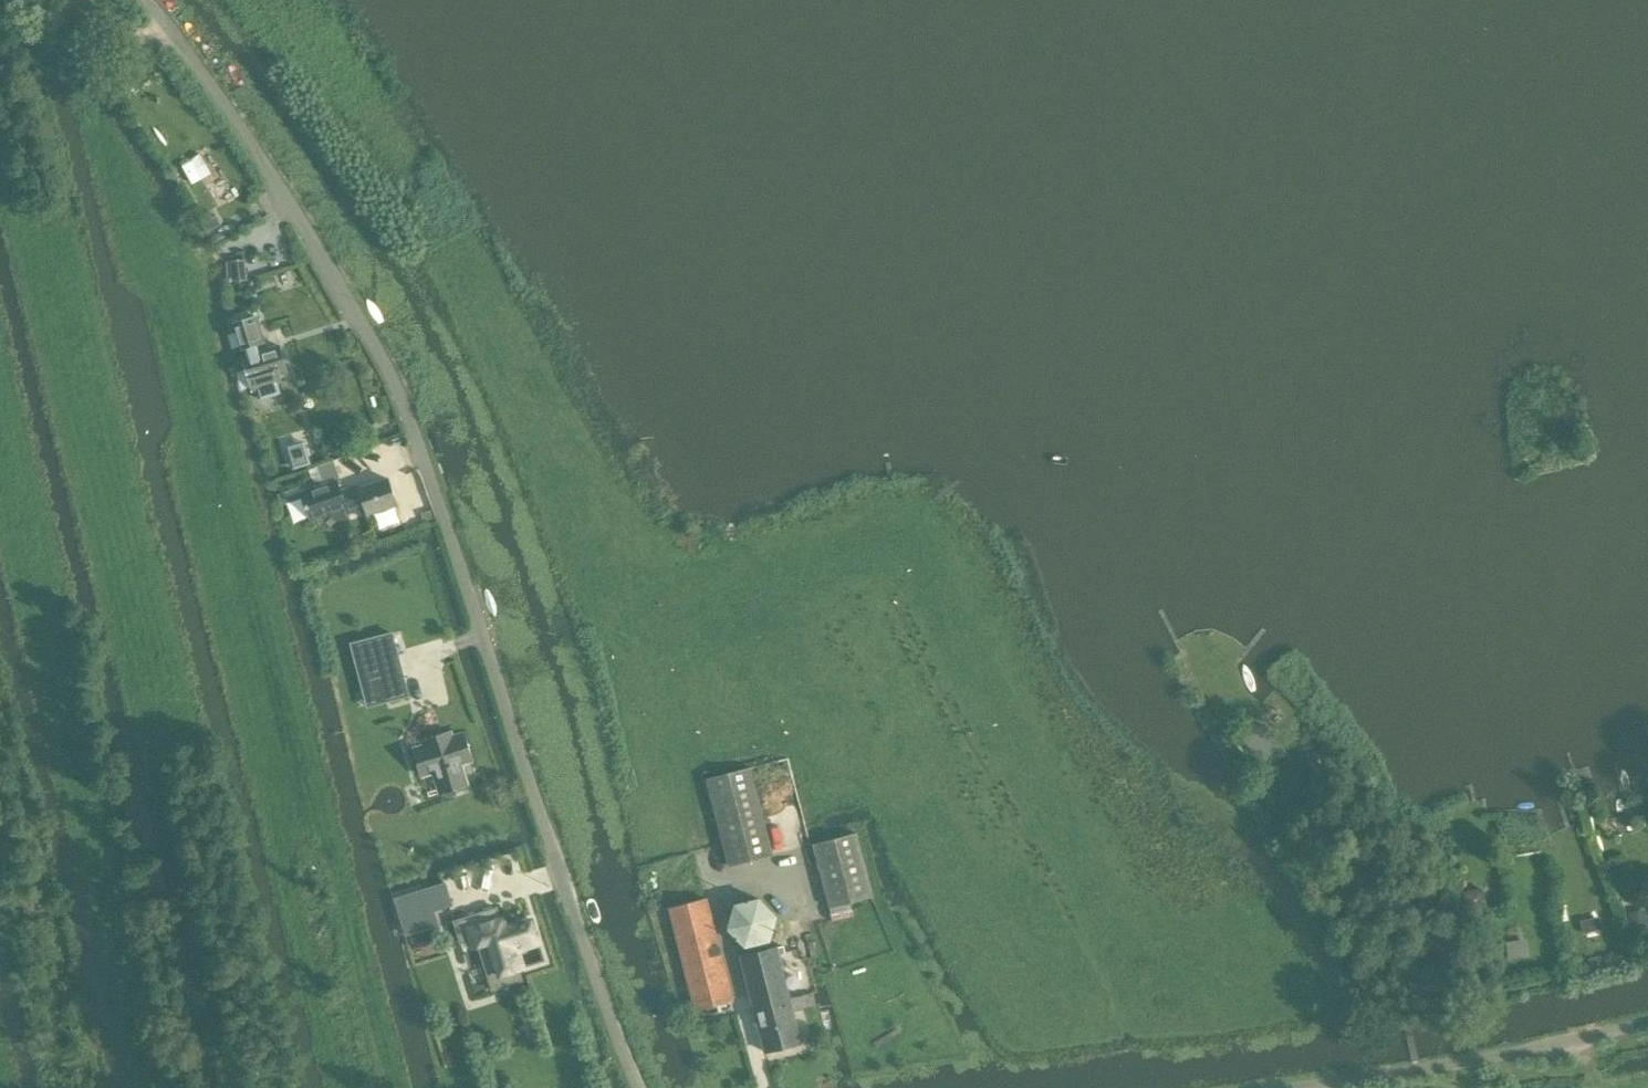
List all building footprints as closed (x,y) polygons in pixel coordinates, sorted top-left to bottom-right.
[(114,95),(121,104),(131,96),(124,87),(114,95)] [(216,215),(213,217),(211,213),(199,219),(207,233),(221,225),(216,215)] [(232,283),(247,281),(245,259),(230,261),(232,283)] [(256,317),(233,324),(241,350),(245,349),(246,354),(242,356),(253,392),(257,391),(260,400),(280,394),(277,383),(281,381),(279,374),(287,372),(279,346),(258,352),(255,345),(264,342),(256,317)] [(304,440),(285,446),(293,470),(312,465),(304,440)] [(311,481),(311,483),(312,484),(278,494),(280,501),(302,494),(310,521),(363,504),(366,515),(397,504),(388,479),(358,490),(357,490),(356,485),(339,491),(337,483),(340,482),(334,461),(309,469),(308,469),(307,470),(308,472),(311,481)] [(392,634),(368,640),(373,659),(397,652),(392,634)] [(408,696),(403,676),(382,681),(383,687),(377,689),(378,693),(365,696),(368,706),(408,696)] [(1264,767),(1283,753),(1263,726),(1244,739),(1264,767)] [(450,739),(448,733),(423,742),(425,747),(413,751),(421,776),(433,772),(440,793),(466,785),(459,764),(471,760),(462,735),(450,739)] [(730,866),(772,855),(749,768),(707,779),(730,866)] [(856,833),(813,844),(830,908),(831,908),(835,922),(856,917),(852,902),(873,897),(856,833)] [(419,892),(426,913),(451,905),(445,884),(419,892)] [(1469,911),(1488,908),(1485,890),(1467,893),(1469,911)] [(696,1010),(733,1000),(707,901),(670,911),(696,1010)] [(746,951),(772,944),(778,919),(759,901),(734,908),(727,933),(746,951)] [(488,975),(493,990),(522,980),(519,970),(523,968),(518,950),(539,943),(532,920),(506,928),(503,918),(500,919),(497,908),(454,922),(461,942),(471,939),(473,946),(489,941),(499,972),(488,975)] [(1634,936),(1647,933),(1647,926),(1646,915),(1630,919),(1634,936)] [(1583,922),(1585,933),(1600,930),(1598,919),(1583,922)] [(1510,959),(1528,956),(1525,943),(1508,945),(1510,959)] [(777,947),(740,956),(756,1017),(755,1019),(756,1025),(758,1026),(765,1052),(801,1043),(793,1011),(816,1006),(813,993),(790,998),(780,956),(787,955),(785,947),(778,949),(777,947)]
